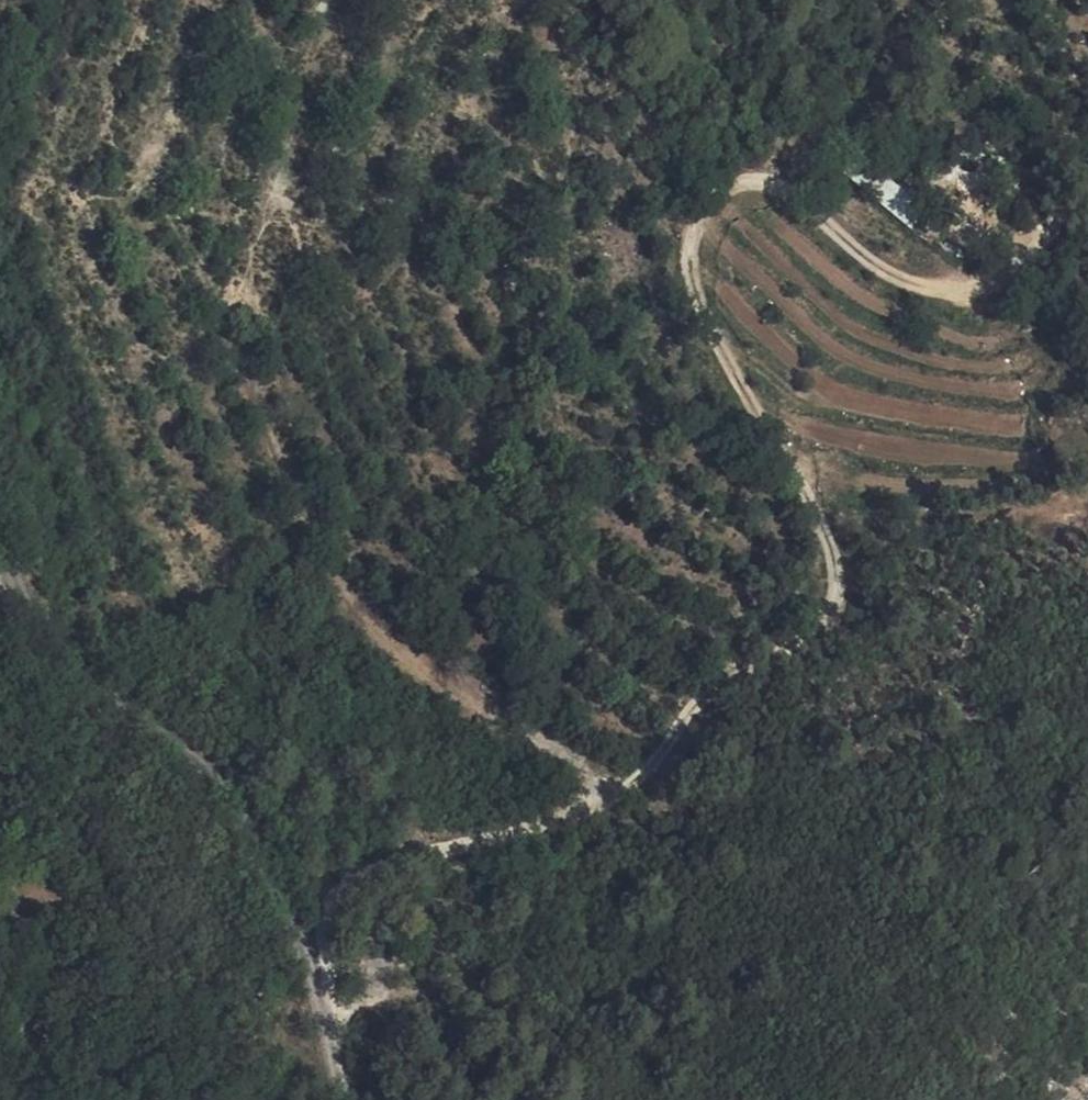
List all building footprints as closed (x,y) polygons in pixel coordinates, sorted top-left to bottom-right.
[(876,202),(912,226),(927,205),(891,180),(876,202)]
